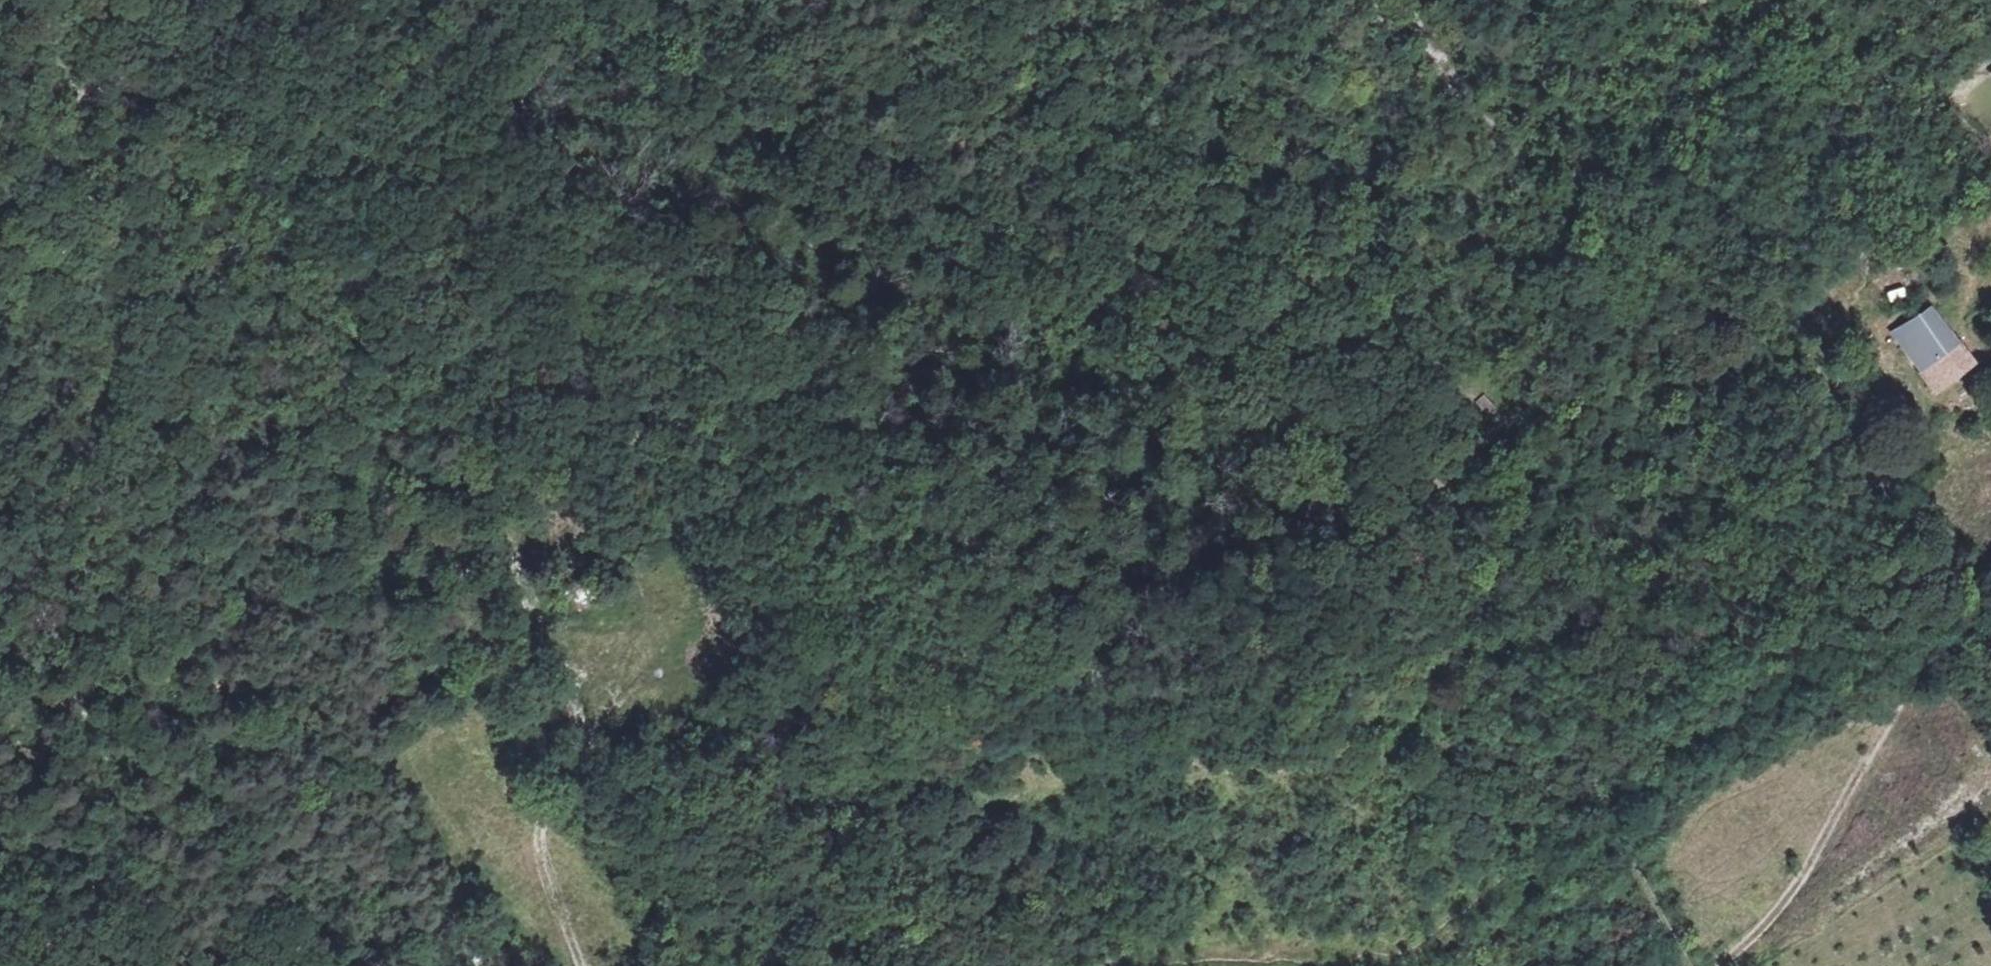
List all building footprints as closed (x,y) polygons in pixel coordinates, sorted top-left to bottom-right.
[(1904,287),(1887,290),(1890,303),(1907,299),(1904,287)] [(1933,304),(1894,334),(1939,392),(1978,363),(1933,304)]
